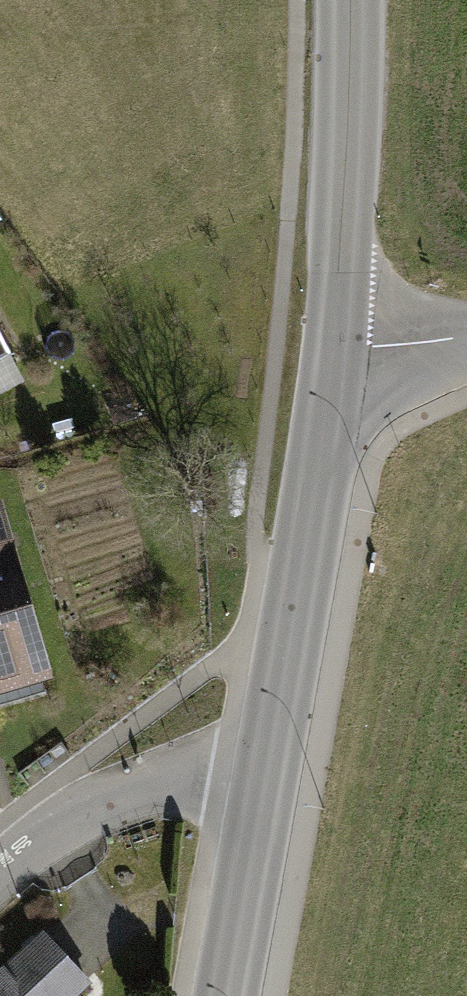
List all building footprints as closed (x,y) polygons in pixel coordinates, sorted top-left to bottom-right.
[(39,357),(0,286),(0,379),(39,357)] [(0,508),(0,701),(78,678),(25,500),(0,508)] [(37,932),(0,967),(0,995),(79,995),(88,987),(37,932)]
